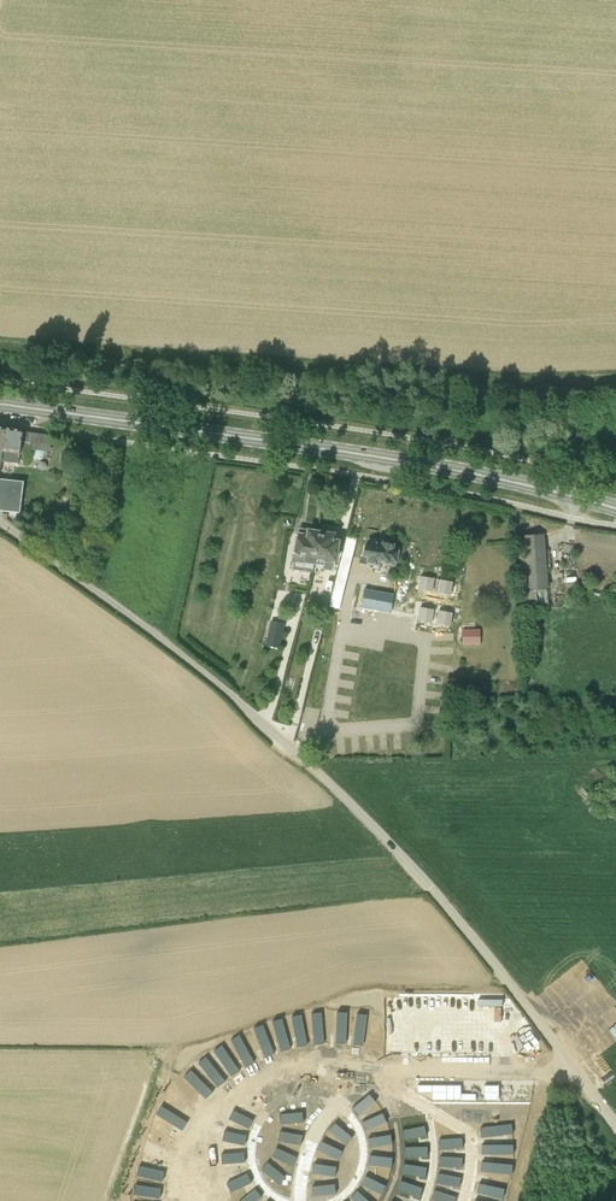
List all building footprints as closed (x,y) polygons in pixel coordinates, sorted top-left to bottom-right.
[(2,461),(19,463),(21,453),(28,454),(31,433),(23,432),(23,431),(7,428),(2,461)] [(0,480),(0,510),(19,512),(23,482),(0,480)] [(314,564),(315,564),(320,532),(304,529),(303,534),(299,534),(294,561),(314,564)] [(334,571),(336,562),(339,541),(334,540),(335,534),(320,532),(315,564),(324,565),(323,569),(332,571),(332,570),(334,571)] [(524,605),(548,603),(543,533),(518,534),(524,605)] [(335,617),(336,617),(345,578),(351,579),(353,572),(347,570),(354,539),(347,537),(324,630),(331,631),(332,626),(333,627),(335,617)] [(392,561),(397,562),(399,550),(393,549),(394,544),(372,540),(371,543),(368,543),(368,545),(365,545),(363,556),(368,557),(366,565),(380,567),(380,564),(391,566),(392,561)] [(434,578),(420,575),(417,587),(432,590),(434,578)] [(463,613),(464,577),(455,577),(454,613),(463,613)] [(453,583),(439,580),(437,592),(451,595),(453,583)] [(411,586),(400,586),(401,615),(412,614),(411,586)] [(390,594),(365,589),(362,605),(387,610),(390,594)] [(433,611),(419,608),(417,620),(431,623),(433,611)] [(453,614),(439,611),(436,623),(451,626),(453,614)] [(285,624),(272,620),(266,645),(280,648),(285,624)] [(475,630),(463,630),(463,644),(475,644),(475,630)] [(396,738),(394,747),(406,748),(407,739),(396,738)] [(341,1012),(340,1043),(350,1043),(351,1012),(341,1012)] [(325,1013),(316,1013),(317,1044),(326,1043),(325,1013)] [(361,1013),(358,1045),(369,1045),(371,1014),(361,1013)] [(306,1015),(296,1016),(301,1047),(310,1045),(306,1015)] [(285,1019),(276,1021),(284,1051),(294,1049),(285,1019)] [(266,1025),(257,1029),(268,1058),(277,1054),(266,1025)] [(242,1035),(234,1040),(248,1067),(256,1062),(242,1035)] [(224,1045),(216,1051),(233,1076),(242,1071),(224,1045)] [(208,1057),(200,1064),(220,1087),(228,1081),(208,1057)] [(309,1067),(309,1089),(318,1089),(319,1067),(309,1067)] [(296,1068),(287,1070),(292,1092),(300,1090),(296,1068)] [(332,1069),(325,1092),(335,1095),(342,1072),(333,1069),(332,1069)] [(192,1070),(185,1077),(208,1099),(215,1092),(192,1070)] [(273,1075),(265,1080),(276,1099),(284,1094),(273,1075)] [(432,1099),(447,1099),(447,1085),(432,1085),(432,1092),(432,1099)] [(461,1085),(447,1085),(447,1099),(461,1100),(461,1094),(461,1085)] [(486,1086),(486,1099),(501,1099),(501,1086),(486,1086)] [(175,1089),(168,1097),(193,1116),(199,1108),(175,1089)] [(249,1092),(243,1098),(260,1114),(266,1107),(249,1092)] [(373,1094),(355,1109),(361,1116),(379,1101),(373,1094)] [(162,1105),(157,1113),(183,1130),(188,1122),(162,1105)] [(235,1110),(230,1119),(250,1129),(255,1121),(235,1110)] [(305,1113),(282,1114),(282,1123),(305,1122),(305,1113)] [(386,1113),(365,1122),(369,1131),(390,1122),(386,1113)] [(338,1123),(331,1130),(349,1144),(355,1137),(338,1123)] [(156,1124),(151,1133),(175,1145),(179,1136),(156,1124)] [(517,1125),(486,1127),(487,1136),(518,1133),(517,1125)] [(428,1126),(406,1130),(407,1139),(429,1135),(428,1126)] [(226,1131),(224,1140),(246,1145),(248,1136),(226,1131)] [(282,1131),(280,1140),(302,1144),(304,1135),(282,1131)] [(202,1134),(195,1156),(204,1159),(211,1137),(202,1134)] [(393,1134),(371,1138),(373,1147),(395,1143),(393,1134)] [(466,1138),(444,1139),(444,1149),(467,1148),(466,1138)] [(324,1141),(320,1150),(341,1159),(345,1151),(324,1141)] [(148,1142),(144,1150),(168,1160),(172,1152),(148,1142)] [(487,1145),(486,1154),(519,1154),(518,1144),(487,1145)] [(278,1147),(273,1156),(294,1166),(298,1157),(278,1147)] [(407,1147),(407,1156),(430,1156),(430,1147),(408,1147),(407,1147)] [(223,1154),(223,1163),(246,1162),(245,1153),(223,1154)] [(372,1155),(372,1165),(394,1166),(394,1157),(372,1155)] [(444,1156),(443,1166),(465,1167),(466,1157),(444,1156)] [(189,1162),(186,1171),(208,1178),(211,1168),(189,1162)] [(269,1162),(263,1169),(279,1184),(286,1177),(269,1162)] [(316,1163),(315,1172),(337,1175),(338,1166),(316,1163)] [(407,1164),(405,1174),(428,1177),(430,1167),(407,1164)] [(139,1165),(137,1174),(162,1181),(164,1172),(139,1165)] [(486,1167),(485,1176),(511,1178),(512,1169),(486,1167)] [(442,1173),(440,1184),(462,1188),(464,1177),(442,1173)] [(248,1174),(228,1183),(231,1191),(252,1182),(248,1174)] [(368,1175),(364,1184),(383,1194),(388,1185),(368,1175)] [(404,1180),(400,1189),(421,1196),(424,1188),(404,1180)] [(193,1181),(190,1189),(212,1196),(215,1188),(193,1181)] [(483,1183),(481,1192),(507,1197),(509,1188),(483,1183)] [(337,1184),(314,1186),(315,1195),(337,1192),(337,1184)] [(134,1185),(133,1194),(159,1197),(160,1188),(134,1185)] [(241,1200),(256,1200),(262,1196),(256,1188),(241,1200)] [(435,1198),(443,1200),(458,1200),(459,1197),(438,1189),(435,1198)] [(353,1197),(357,1200),(372,1200),(359,1190),(353,1197)]
